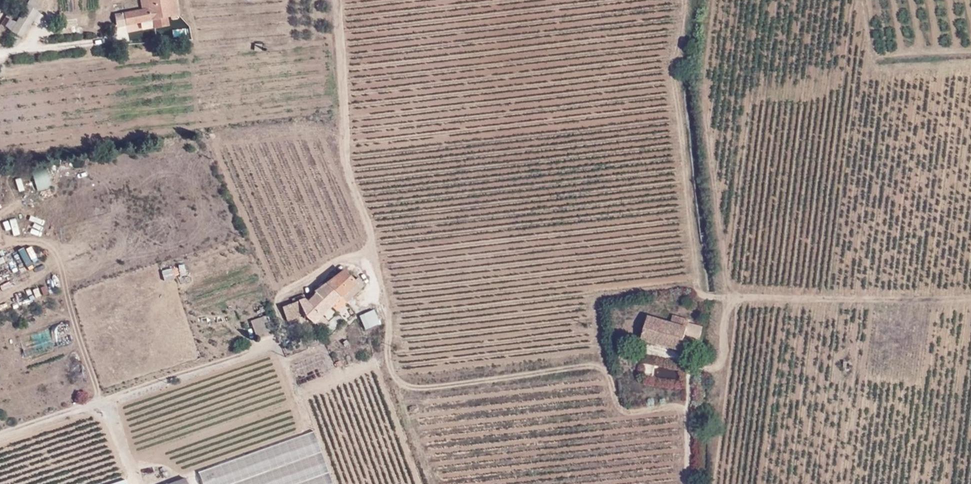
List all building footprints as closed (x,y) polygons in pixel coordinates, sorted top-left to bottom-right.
[(168,16),(179,14),(177,0),(141,0),(142,9),(114,14),(115,25),(153,19),(155,27),(169,25),(168,16)] [(22,35),(35,10),(25,5),(13,29),(22,35)] [(47,169),(33,171),(36,189),(50,186),(47,169)] [(355,279),(344,270),(326,282),(341,296),(356,281),(355,279)] [(357,277),(355,279),(356,281),(361,286),(364,283),(357,277)] [(345,303),(361,286),(356,281),(341,296),(345,303)] [(332,305),(341,296),(326,282),(316,289),(324,297),(332,305)] [(314,307),(324,297),(316,289),(314,291),(315,294),(307,300),(314,307)] [(337,311),(345,303),(341,296),(332,305),(337,311)] [(322,315),(332,305),(324,297),(314,307),(322,315)] [(306,314),(314,307),(307,300),(305,298),(298,301),(304,313),(305,312),(306,314)] [(287,320),(303,313),(304,313),(298,301),(282,308),(287,320)] [(306,314),(314,323),(322,315),(314,307),(306,314)] [(365,329),(380,323),(374,309),(359,316),(365,329)] [(250,337),(275,328),(270,315),(245,323),(250,337)] [(672,316),(670,323),(686,327),(687,324),(688,320),(672,316)] [(702,328),(687,324),(686,327),(670,323),(648,317),(641,340),(680,351),(684,338),(698,342),(702,328)] [(54,344),(71,342),(68,322),(51,325),(54,344)] [(25,353),(54,344),(50,329),(20,338),(25,353)] [(199,472),(203,483),(227,483),(321,451),(313,431),(199,472)] [(329,472),(321,451),(227,483),(295,483),(329,472)] [(329,472),(295,483),(333,483),(329,472)]
